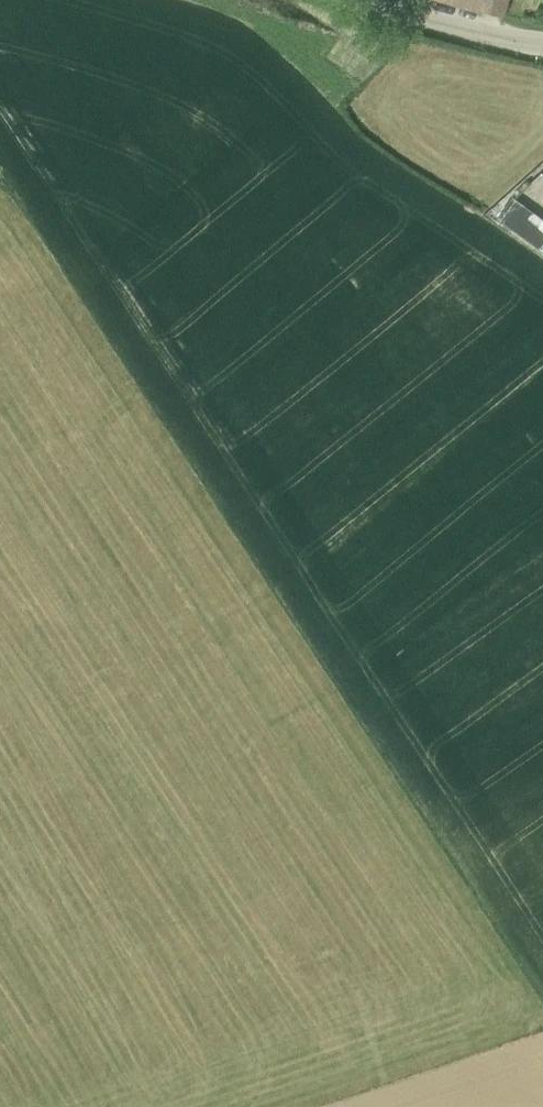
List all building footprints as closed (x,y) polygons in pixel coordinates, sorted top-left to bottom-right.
[(475,7),(504,15),(508,0),(477,0),(475,7)] [(530,216),(533,211),(514,197),(499,217),(542,250),(542,226),(530,216)]
